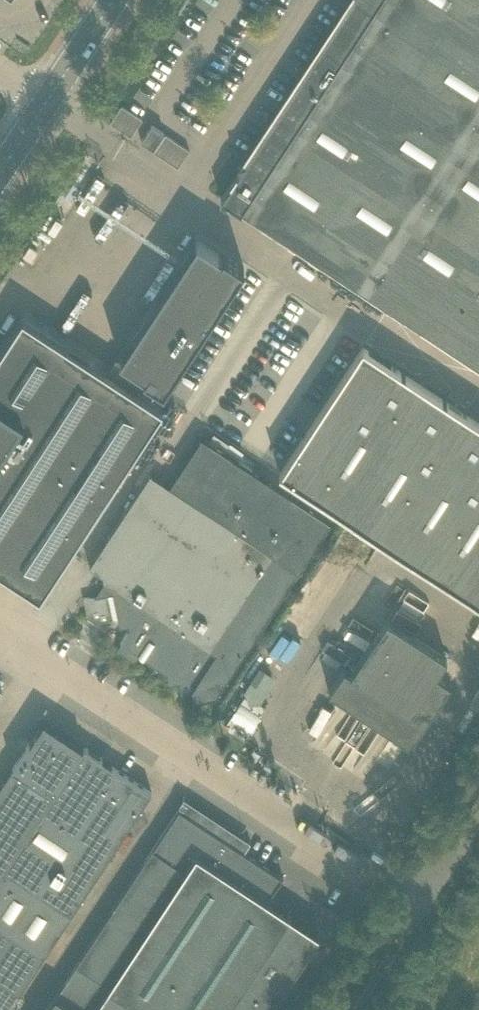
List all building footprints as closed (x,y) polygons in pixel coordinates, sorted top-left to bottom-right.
[(245,163),(238,164),(239,171),(221,199),(241,213),(243,211),(478,366),(478,0),(352,0),(245,163)] [(110,122),(131,136),(143,119),(122,105),(110,122)] [(141,140),(153,149),(164,133),(152,124),(141,140)] [(154,151),(178,167),(190,150),(166,134),(154,151)] [(111,366),(106,373),(110,375),(134,391),(143,378),(163,391),(244,267),(230,258),(223,254),(222,256),(218,254),(218,253),(209,248),(197,240),(196,241),(202,246),(200,248),(196,254),(196,255),(191,252),(127,348),(133,352),(125,363),(120,371),(111,366)] [(163,410),(134,391),(110,375),(106,373),(22,318),(0,352),(0,573),(40,599),(163,410)] [(363,346),(281,473),(478,602),(478,422),(363,346)] [(95,596),(83,598),(89,623),(118,617),(129,625),(129,628),(116,649),(135,661),(139,655),(167,674),(169,685),(180,682),(182,692),(193,690),(195,701),(217,696),(331,523),(269,481),(271,477),(262,471),(258,475),(202,438),(170,486),(151,473),(90,566),(104,576),(105,580),(95,596)] [(395,615),(416,627),(431,601),(410,589),(395,615)] [(437,674),(447,657),(387,618),(351,672),(344,668),(329,692),(411,745),(451,683),(437,674)] [(232,715),(253,727),(283,676),(263,664),(232,715)] [(151,792),(43,721),(0,787),(0,980),(19,993),(43,955),(151,792)] [(308,953),(278,933),(289,917),(266,901),(282,878),(179,810),(153,849),(152,849),(76,964),(46,1009),(270,1009),(308,953)]
